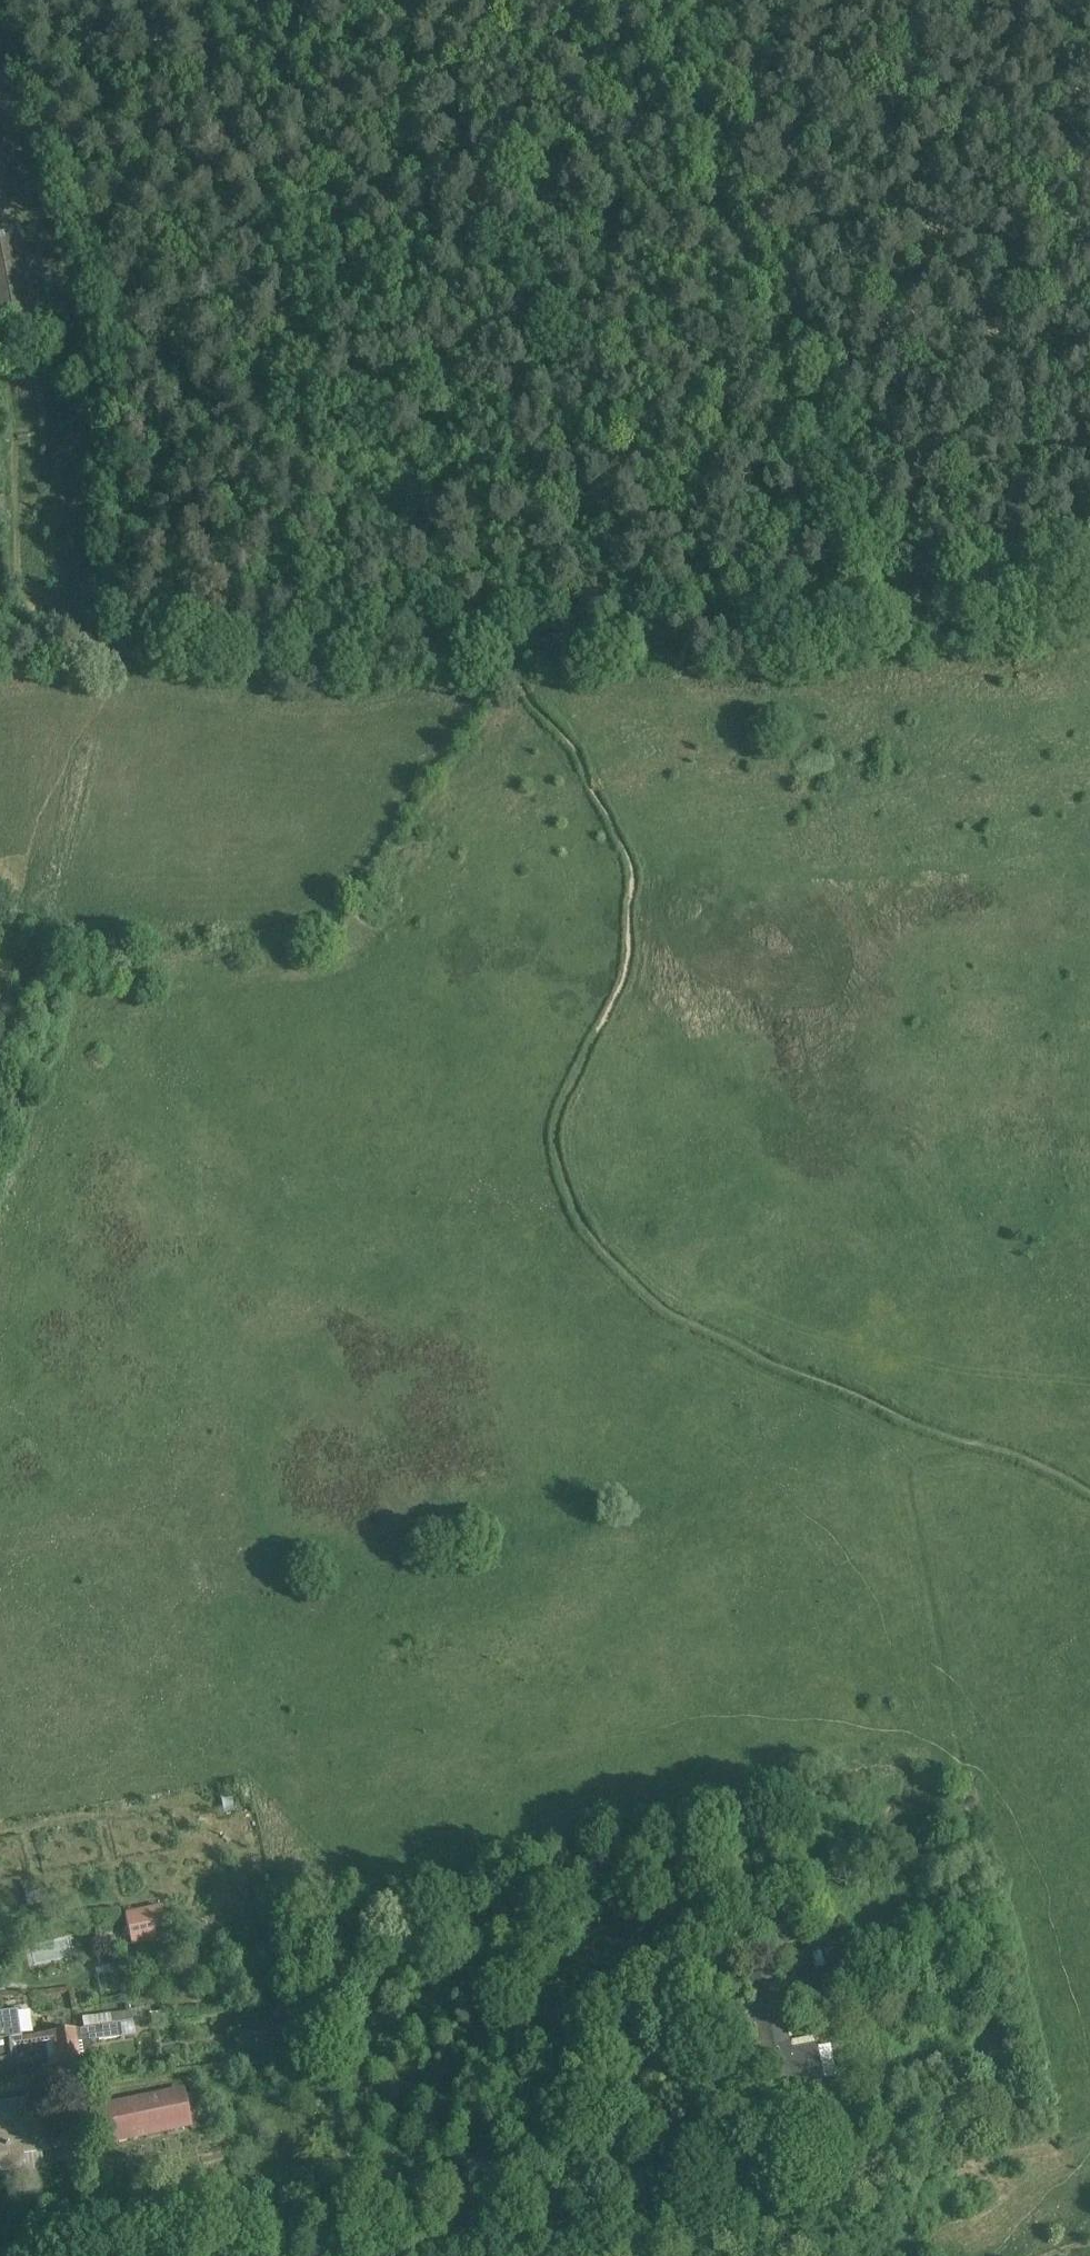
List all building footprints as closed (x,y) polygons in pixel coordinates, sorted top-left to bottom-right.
[(35,325),(16,233),(0,235),(0,333),(35,325)] [(125,1913),(132,1947),(167,1939),(160,1907),(125,1913)] [(751,2000),(728,2004),(733,2028),(756,2024),(762,2053),(779,2049),(788,2089),(805,2086),(806,2089),(810,2088),(809,2085),(823,2082),(816,2046),(814,2037),(789,2042),(779,1993),(780,1993),(775,1968),(746,1974),(751,2000)] [(19,2038),(15,2011),(0,2013),(0,2041),(19,2038)] [(130,2013),(91,2018),(83,2019),(82,2019),(83,2030),(120,2025),(131,2023),(130,2013)] [(0,2041),(0,2069),(18,2066),(17,2058),(20,2057),(23,2053),(24,2049),(24,2047),(46,2044),(53,2043),(55,2058),(48,2059),(45,2060),(48,2077),(50,2077),(57,2075),(80,2072),(77,2043),(91,2041),(122,2037),(120,2025),(84,2029),(83,2030),(44,2035),(44,2037),(19,2041),(19,2039),(19,2038),(0,2041)] [(118,2067),(107,2068),(106,2063),(94,2065),(91,2065),(92,2070),(93,2081),(119,2078),(118,2067)] [(181,2090),(94,2107),(103,2144),(189,2126),(181,2090)] [(48,2099),(0,2105),(0,2173),(22,2170),(21,2163),(24,2163),(23,2155),(42,2153),(41,2145),(54,2143),(48,2099)]
